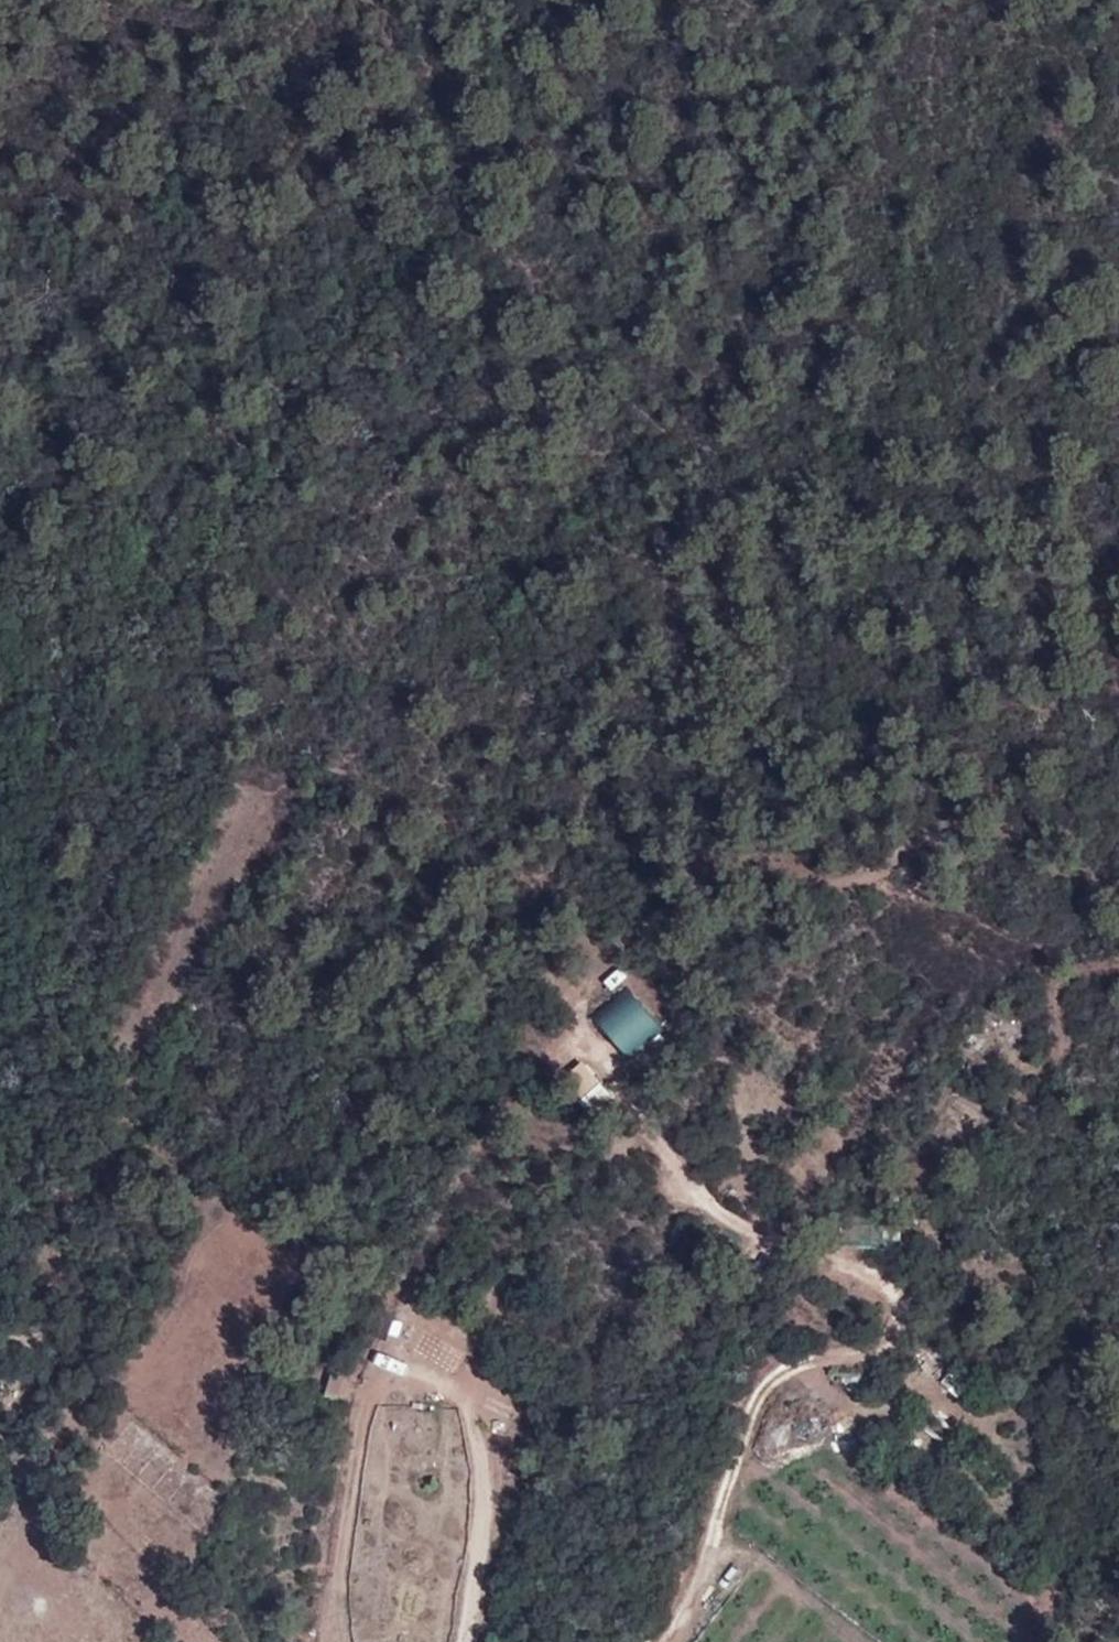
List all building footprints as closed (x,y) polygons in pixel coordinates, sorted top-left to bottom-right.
[(596,1025),(627,1060),(662,1029),(631,994),(596,1025)] [(587,1116),(610,1096),(586,1068),(563,1089),(587,1116)] [(420,1356),(460,1372),(469,1350),(429,1334),(420,1356)]
